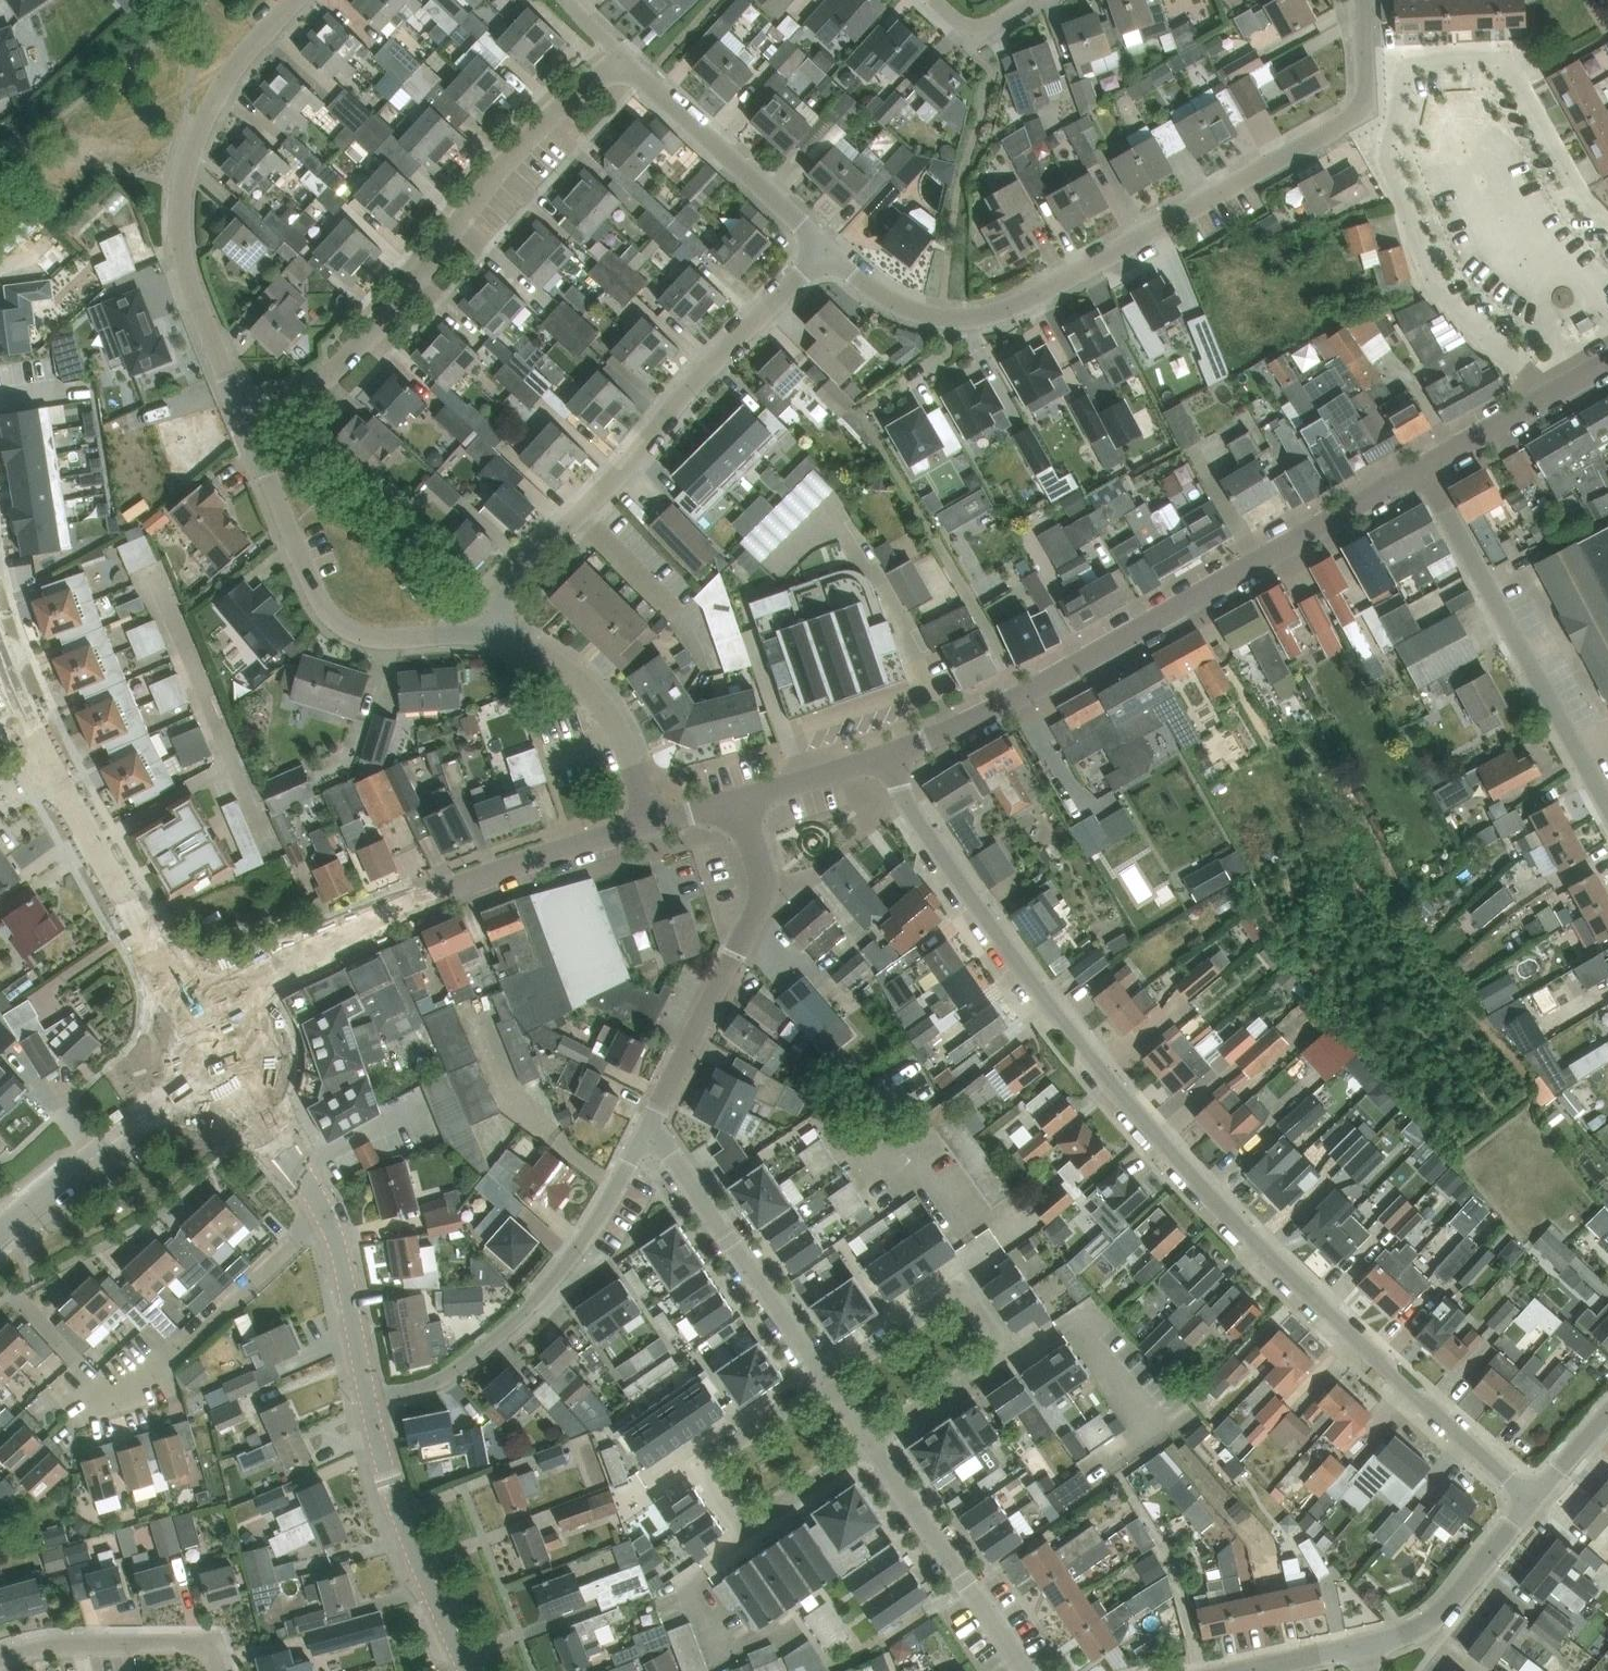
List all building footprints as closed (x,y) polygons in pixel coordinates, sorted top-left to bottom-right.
[(20,16),(45,0),(9,0),(20,16)] [(127,13),(141,0),(116,0),(127,13)] [(385,0),(355,0),(352,4),(381,30),(389,21),(399,29),(405,22),(396,13),(398,12),(385,0)] [(398,12),(396,13),(405,22),(415,12),(422,3),(419,0),(385,0),(398,12)] [(450,33),(451,34),(460,25),(461,24),(435,0),(431,0),(423,9),(450,33)] [(461,24),(470,14),(455,0),(435,0),(461,24)] [(630,11),(641,0),(620,0),(630,11)] [(630,11),(646,27),(656,18),(667,29),(690,7),(683,0),(675,0),(673,2),(671,0),(641,0),(630,11)] [(699,41),(710,51),(719,41),(729,30),(731,28),(730,26),(751,3),(747,0),(736,0),(721,17),(699,41)] [(778,15),(791,0),(762,0),(778,15)] [(827,42),(842,26),(855,38),(883,7),(876,0),(825,0),(805,22),(827,42)] [(1112,6),(1121,32),(1122,31),(1128,49),(1145,43),(1144,40),(1171,31),(1161,0),(1110,0),(1112,6)] [(1295,29),(1314,19),(1304,0),(1278,0),(1253,14),(1251,9),(1236,17),(1246,36),(1261,28),(1274,20),(1283,36),(1295,29)] [(1422,31),(1420,0),(1381,0),(1382,22),(1395,21),(1396,32),(1422,31)] [(1422,31),(1448,30),(1446,0),(1420,0),(1422,31)] [(1474,28),(1472,0),(1446,0),(1448,30),(1474,28)] [(1500,27),(1499,0),(1472,0),(1474,28),(1500,27)] [(1500,27),(1526,26),(1525,0),(1499,0),(1500,27)] [(530,8),(514,26),(544,54),(553,44),(558,48),(565,40),(530,8)] [(372,51),(346,27),(330,12),(323,20),(327,24),(319,34),(348,60),(356,52),(365,60),(372,51)] [(472,12),(470,14),(461,24),(460,25),(479,41),(490,29),(472,12)] [(1117,45),(1113,34),(1108,20),(1100,23),(1097,13),(1064,25),(1082,76),(1094,71),(1098,74),(1122,65),(1116,45),(1117,45)] [(867,80),(885,60),(900,73),(925,45),(899,22),(887,35),(877,26),(847,61),(867,80)] [(475,61),(463,75),(494,102),(503,92),(508,96),(515,89),(494,69),(501,61),(479,41),(460,25),(451,34),(449,37),(475,61)] [(773,25),(767,32),(779,43),(785,35),(781,32),(777,28),(773,25)] [(514,26),(497,44),(533,76),(540,68),(535,64),(544,54),(514,26)] [(10,30),(0,33),(0,95),(28,86),(10,30)] [(307,38),(311,42),(302,52),(331,78),(340,68),(349,77),(356,70),(347,62),(348,60),(319,34),(314,30),(307,38)] [(710,51),(694,69),(712,86),(737,58),(736,57),(745,47),(746,45),(729,30),(719,41),(710,51)] [(760,32),(751,42),(757,48),(766,37),(760,32)] [(422,66),(392,38),(383,47),(414,75),(422,66)] [(1214,38),(1204,44),(1211,57),(1222,51),(1214,38)] [(799,48),(794,43),(789,39),(769,62),(777,69),(778,70),(799,48)] [(1201,42),(1189,49),(1196,61),(1207,54),(1201,42)] [(1008,75),(1021,113),(1051,103),(1048,95),(1062,91),(1063,89),(1059,79),(1060,79),(1047,43),(1016,54),(1021,71),(1008,75)] [(374,57),(404,85),(414,75),(383,47),(374,57)] [(737,58),(712,86),(729,101),(754,74),(746,66),(755,56),(745,47),(736,57),(737,58)] [(751,122),(769,138),(804,100),(786,84),(789,81),(788,79),(798,67),(816,84),(826,73),(799,48),(778,70),(777,69),(750,99),(762,110),(751,122)] [(1254,48),(1224,66),(1217,71),(1223,82),(1225,87),(1248,74),(1260,67),(1259,66),(1263,64),(1254,48)] [(1175,73),(1196,61),(1189,49),(1181,54),(1169,61),(1175,73)] [(1260,67),(1248,74),(1254,84),(1256,87),(1258,90),(1280,78),(1294,103),(1326,85),(1310,56),(1293,66),(1287,56),(1273,64),(1271,61),(1264,65),(1260,67)] [(941,60),(915,87),(928,99),(916,112),(928,123),(966,83),(941,60)] [(1547,76),(1562,102),(1592,85),(1578,60),(1547,76)] [(280,76),(271,85),(300,113),(309,102),(318,111),(325,103),(283,63),(275,71),(280,76)] [(424,63),(422,66),(414,75),(432,92),(442,80),(424,63)] [(1138,81),(1144,93),(1156,86),(1150,74),(1138,81)] [(1248,74),(1225,87),(1228,90),(1243,117),(1247,115),(1248,116),(1266,106),(1258,90),(1256,87),(1254,84),(1248,74)] [(420,104),(432,92),(414,75),(404,85),(402,87),(406,91),(412,96),(420,104)] [(448,92),(466,109),(482,124),(490,116),(485,112),(494,102),(463,75),(448,92)] [(827,76),(818,85),(829,94),(837,85),(827,76)] [(1091,79),(1071,86),(1082,116),(1100,105),(1091,79)] [(254,104),(292,138),(309,121),(300,113),(271,85),(267,81),(259,89),(264,93),(254,104)] [(1132,100),(1144,93),(1138,81),(1126,88),(1132,100)] [(1607,111),(1592,85),(1562,102),(1576,128),(1607,111)] [(400,110),(412,96),(406,91),(401,87),(389,100),(400,110)] [(366,126),(366,125),(376,115),(346,88),(336,99),(366,126)] [(1243,117),(1228,90),(1216,97),(1211,89),(1190,101),(1197,112),(1198,112),(1217,146),(1238,134),(1233,126),(1244,120),(1243,117)] [(847,92),(826,114),(836,123),(856,101),(847,92)] [(885,102),(873,116),(885,128),(908,103),(895,92),(885,102)] [(865,109),(866,110),(873,116),(885,102),(877,95),(865,109)] [(366,126),(336,99),(327,109),(357,136),(366,126)] [(804,100),(769,138),(786,154),(821,116),(804,100)] [(856,101),(836,123),(845,132),(866,110),(865,109),(856,101)] [(433,107),(416,125),(446,153),(456,143),(461,148),(468,140),(433,107)] [(1590,154),(1607,144),(1607,113),(1607,111),(1576,128),(1590,154)] [(1196,158),(1217,146),(1198,112),(1197,112),(1177,124),(1196,158)] [(376,115),(366,125),(384,142),(395,131),(377,114),(376,115)] [(1075,121),(1092,151),(1103,145),(1086,114),(1075,121)] [(664,147),(671,154),(673,155),(684,142),(657,117),(647,128),(639,120),(622,138),(649,163),(664,147)] [(1047,137),(1040,117),(1024,123),(1025,125),(1030,142),(1032,146),(1043,139),(1047,137)] [(1147,135),(1165,129),(1162,120),(1143,126),(1147,135)] [(1075,121),(1064,127),(1087,169),(1099,162),(1092,151),(1075,121)] [(373,155),(384,142),(366,125),(366,126),(357,136),(355,138),(373,155)] [(446,153),(416,125),(400,143),(435,175),(442,167),(438,163),(446,153)] [(1001,139),(1013,159),(1025,152),(1024,151),(1032,146),(1030,142),(1025,125),(1001,139)] [(242,135),(247,140),(238,149),(266,176),(275,166),(284,175),(292,166),(249,127),(242,135)] [(1047,137),(1043,139),(1050,150),(1060,144),(1053,133),(1047,137)] [(1152,183),(1173,171),(1154,137),(1133,149),(1152,183)] [(634,179),(649,163),(622,138),(606,155),(615,163),(634,180),(634,179)] [(915,143),(913,151),(916,154),(920,152),(922,145),(915,143)] [(231,157),(221,167),(249,194),(259,184),(268,192),(275,184),(266,176),(238,149),(233,144),(226,152),(231,157)] [(943,145),(940,149),(941,157),(953,160),(956,149),(948,144),(943,145)] [(1605,179),(1607,178),(1607,144),(1590,154),(1605,179)] [(887,183),(914,154),(904,145),(884,167),(882,165),(879,168),(862,152),(861,154),(827,191),(844,207),(854,196),(865,206),(887,183)] [(844,157),(834,148),(809,175),(827,191),(861,154),(853,147),(844,157)] [(319,177),(328,167),(309,149),(299,159),(310,169),(319,177)] [(1131,194),(1152,183),(1133,149),(1112,160),(1131,194)] [(1048,191),(1032,163),(1031,163),(1025,152),(1013,159),(1035,198),(1048,191)] [(932,158),(929,170),(949,189),(950,190),(950,189),(957,164),(932,158)] [(389,161),(372,180),(402,208),(412,197),(417,202),(424,194),(389,161)] [(615,163),(607,172),(614,179),(629,193),(645,207),(648,210),(667,227),(676,218),(637,182),(634,179),(634,180),(615,163)] [(708,164),(682,191),(692,200),(717,173),(708,164)] [(330,165),(328,167),(319,177),(328,186),(337,194),(348,182),(330,165)] [(1316,210),(1318,213),(1333,205),(1337,211),(1368,193),(1353,167),(1331,180),(1325,170),(1300,184),(1301,184),(1287,192),(1286,197),(1287,202),(1291,206),(1290,209),(1294,211),(1296,208),(1296,207),(1305,202),(1311,213),(1316,210)] [(605,219),(622,201),(586,168),(578,176),(583,180),(574,190),(605,219)] [(319,177),(310,169),(301,179),(319,196),(328,186),(319,177)] [(1069,184),(1088,219),(1109,207),(1090,172),(1069,184)] [(717,173),(692,200),(698,206),(701,209),(712,197),(727,181),(717,173)] [(865,206),(864,208),(877,220),(879,218),(893,230),(883,243),(911,264),(924,247),(931,237),(929,236),(935,228),(936,219),(921,207),(913,209),(906,218),(905,217),(891,205),(900,195),(900,194),(906,187),(894,175),(887,183),(865,206)] [(356,197),(391,229),(398,222),(394,217),(402,208),(372,180),(356,197)] [(984,229),(1005,265),(1037,247),(1023,222),(1037,214),(1026,195),(1018,182),(988,199),(1000,220),(984,229)] [(1048,196),(1067,230),(1088,219),(1069,184),(1048,196)] [(347,203),(337,194),(328,186),(319,196),(317,198),(335,215),(347,203)] [(605,219),(574,190),(565,200),(560,195),(553,203),(589,236),(590,235),(605,219)] [(299,254),(281,237),(263,220),(240,200),(239,201),(241,203),(231,214),(237,220),(217,242),(233,258),(226,266),(237,276),(244,268),(247,270),(267,249),(273,254),(277,250),(291,263),(299,254)] [(676,218),(667,227),(696,253),(700,257),(710,247),(683,222),(698,206),(692,200),(676,218)] [(738,213),(743,218),(727,235),(754,260),(771,242),(760,231),(769,220),(749,202),(738,213)] [(317,222),(313,218),(305,210),(293,223),(294,223),(290,227),(281,237),(299,254),(300,253),(310,242),(311,240),(305,235),(317,222)] [(647,210),(636,223),(655,241),(667,228),(667,227),(648,210),(647,210)] [(86,211),(82,215),(88,222),(93,218),(86,211)] [(272,211),(263,220),(281,237),(290,227),(280,219),(272,211)] [(1274,213),(1255,223),(1263,239),(1283,228),(1274,213)] [(348,219),(331,237),(361,265),(371,254),(376,259),(384,252),(348,219)] [(577,240),(570,248),(539,219),(531,227),(536,231),(527,241),(558,270),(573,254),(591,271),(589,274),(596,280),(584,293),(594,302),(606,289),(607,290),(618,278),(600,262),(601,261),(577,240)] [(1373,267),(1382,301),(1414,292),(1410,278),(1411,277),(1402,246),(1377,252),(1376,247),(1378,247),(1371,221),(1344,229),(1351,254),(1359,252),(1364,270),(1373,267)] [(667,228),(655,241),(672,256),(675,253),(686,264),(696,253),(667,227),(667,228)] [(122,232),(102,240),(109,258),(95,263),(103,282),(111,279),(137,269),(122,232)] [(754,260),(727,235),(711,252),(739,277),(754,260)] [(50,251),(60,263),(78,248),(68,236),(50,251)] [(350,286),(357,279),(353,274),(361,265),(331,237),(315,254),(350,286)] [(542,287),(558,270),(527,241),(518,251),(513,247),(506,254),(542,287)] [(969,243),(969,260),(981,253),(976,244),(969,243)] [(1314,249),(1304,249),(1304,259),(1314,259),(1314,249)] [(601,261),(600,262),(618,278),(619,278),(630,266),(612,250),(601,261)] [(291,263),(287,268),(290,271),(302,282),(316,268),(300,253),(299,254),(291,263)] [(630,266),(619,278),(637,295),(648,283),(630,266)] [(692,266),(676,283),(707,311),(716,302),(720,306),(728,298),(692,266)] [(489,282),(479,293),(510,321),(527,303),(491,270),(484,278),(489,282)] [(1135,300),(1122,307),(1151,359),(1166,350),(1155,330),(1184,314),(1178,304),(1183,302),(1171,280),(1166,283),(1160,273),(1130,291),(1135,300)] [(270,311),(253,329),(280,354),(305,327),(291,314),(305,298),(289,284),(280,275),(272,283),(258,299),(270,311)] [(0,311),(0,353),(29,349),(26,322),(34,321),(32,303),(55,300),(52,278),(4,284),(8,310),(0,311)] [(637,295),(619,278),(618,278),(607,290),(625,307),(637,295)] [(111,279),(103,282),(105,288),(113,285),(111,279)] [(676,283),(659,301),(695,334),(702,326),(697,322),(707,311),(676,283)] [(140,289),(119,297),(105,303),(104,302),(89,308),(98,331),(113,325),(132,374),(171,359),(162,336),(155,339),(148,322),(152,320),(140,289)] [(459,306),(495,339),(510,321),(479,293),(471,302),(466,298),(459,306)] [(1444,371),(1446,375),(1454,387),(1452,388),(1462,406),(1463,405),(1466,411),(1508,388),(1495,365),(1479,357),(1440,316),(1425,299),(1396,313),(1406,333),(1415,348),(1424,365),(1444,371)] [(571,329),(582,317),(564,300),(553,313),(571,329)] [(831,303),(808,326),(820,338),(828,347),(816,359),(839,382),(864,358),(848,341),(858,331),(831,303)] [(1124,340),(1124,339),(1128,337),(1118,306),(1116,307),(1117,308),(1101,316),(1097,309),(1081,318),(1080,315),(1076,315),(1072,316),(1069,319),(1067,322),(1068,324),(1065,326),(1084,362),(1099,354),(1102,360),(1109,362),(1111,365),(1107,367),(1106,372),(1113,386),(1141,371),(1124,340)] [(1380,306),(1369,312),(1384,337),(1396,328),(1380,306)] [(1408,388),(1393,396),(1371,363),(1392,348),(1384,337),(1369,312),(1345,326),(1329,337),(1328,337),(1376,407),(1402,444),(1432,426),(1421,408),(1414,397),(1414,398),(1408,388)] [(542,325),(560,342),(571,329),(553,313),(542,325)] [(1206,313),(1188,321),(1203,358),(1221,350),(1206,313)] [(582,317),(571,329),(589,346),(600,333),(582,317)] [(628,335),(659,363),(669,353),(673,357),(680,350),(645,317),(628,335)] [(1588,317),(1577,324),(1582,334),(1594,327),(1588,317)] [(464,372),(480,354),(460,337),(445,321),(437,329),(442,334),(433,344),(464,372)] [(571,329),(560,342),(578,358),(589,346),(571,329)] [(1325,420),(1328,418),(1338,434),(1339,433),(1350,451),(1359,446),(1369,463),(1402,444),(1376,407),(1328,337),(1329,337),(1326,332),(1312,338),(1329,362),(1326,363),(1323,359),(1301,374),(1296,366),(1291,368),(1325,420)] [(919,333),(904,345),(913,357),(928,345),(919,333)] [(628,335),(612,352),(648,385),(655,377),(650,373),(659,363),(628,335)] [(424,354),(419,349),(412,357),(448,390),(464,372),(433,344),(424,354)] [(1005,360),(1002,363),(1026,404),(1027,404),(1053,388),(1058,398),(1071,390),(1062,374),(1063,373),(1047,344),(1034,352),(1030,346),(1018,353),(1015,349),(1003,356),(1005,360)] [(538,345),(525,359),(533,366),(546,352),(538,345)] [(553,360),(569,370),(576,360),(560,350),(553,360)] [(767,407),(777,417),(791,403),(788,401),(799,390),(794,386),(805,374),(782,351),(761,373),(768,381),(755,394),(767,407)] [(522,379),(533,366),(525,359),(517,352),(506,364),(522,379)] [(1301,414),(1307,425),(1300,429),(1333,485),(1355,472),(1344,453),(1346,452),(1341,443),(1338,444),(1324,421),(1325,420),(1291,368),(1290,369),(1282,354),(1269,362),(1283,386),(1295,407),(1300,415),(1301,414)] [(495,377),(511,391),(522,379),(506,364),(495,377)] [(533,366),(522,379),(542,397),(553,384),(533,366)] [(601,371),(584,389),(614,417),(624,407),(629,411),(636,403),(601,371)] [(372,400),(388,415),(399,424),(411,411),(418,417),(429,405),(395,374),(372,400)] [(1462,406),(1452,388),(1454,387),(1446,375),(1425,387),(1432,399),(1445,422),(1466,411),(1463,405),(1462,406)] [(955,389),(943,397),(967,438),(969,437),(971,440),(975,442),(983,437),(984,433),(982,429),(994,422),(996,427),(1004,429),(1012,424),(1003,408),(1004,407),(987,378),(974,386),(971,380),(967,382),(964,377),(953,384),(955,389)] [(522,379),(511,391),(512,392),(523,402),(531,409),(542,397),(522,379)] [(830,380),(817,393),(840,416),(841,415),(850,425),(858,417),(853,409),(851,405),(852,404),(854,403),(851,400),(842,391),(830,380)] [(852,381),(843,390),(852,399),(861,390),(852,381)] [(606,426),(614,417),(584,389),(568,407),(603,439),(610,431),(606,426)] [(1108,433),(1087,392),(1069,401),(1090,442),(1092,441),(1106,469),(1122,461),(1107,433),(1108,433)] [(1580,415),(1594,440),(1598,448),(1607,442),(1607,398),(1580,415)] [(1099,413),(1117,446),(1144,432),(1126,399),(1099,413)] [(1253,415),(1243,399),(1232,405),(1241,422),(1253,415)] [(1182,402),(1163,412),(1164,414),(1175,434),(1194,424),(1182,402)] [(470,403),(459,415),(475,430),(487,418),(470,403)] [(742,403),(725,421),(761,457),(790,429),(777,417),(767,407),(756,417),(742,403)] [(464,443),(464,442),(475,430),(459,415),(448,405),(436,418),(464,443)] [(487,418),(475,430),(495,448),(506,435),(496,426),(508,412),(500,405),(487,418)] [(53,429),(50,406),(1,414),(5,437),(53,429)] [(922,407),(889,427),(910,464),(911,464),(916,473),(929,466),(926,455),(942,446),(947,455),(963,446),(940,407),(926,415),(922,407)] [(94,410),(83,412),(85,425),(96,423),(94,410)] [(1580,415),(1562,425),(1527,445),(1558,498),(1573,489),(1572,488),(1578,485),(1595,518),(1607,512),(1607,470),(1598,448),(1594,440),(1580,415)] [(376,416),(367,425),(357,416),(335,440),(362,465),(374,452),(384,461),(403,440),(376,416)] [(1275,477),(1292,507),(1293,507),(1304,501),(1305,501),(1327,488),(1285,416),(1280,420),(1278,417),(1270,422),(1296,465),(1275,477)] [(725,421),(707,438),(743,475),(761,457),(725,421)] [(582,462),(589,454),(553,422),(537,440),(568,468),(577,458),(582,462)] [(96,423),(85,425),(88,439),(99,437),(96,423)] [(1030,425),(1013,434),(1036,475),(1051,502),(1079,486),(1071,472),(1060,478),(1053,465),(1030,425)] [(57,454),(53,429),(5,437),(2,437),(6,462),(9,462),(57,454)] [(501,453),(495,448),(475,430),(464,442),(469,447),(466,450),(487,469),(480,475),(498,492),(487,504),(514,529),(535,507),(514,487),(523,477),(499,455),(501,453)] [(1241,513),(1243,512),(1277,492),(1255,455),(1262,451),(1249,430),(1228,443),(1240,463),(1219,476),(1241,513)] [(707,438),(689,456),(726,493),(743,475),(707,438)] [(537,440),(521,458),(556,490),(563,482),(558,478),(568,468),(537,440)] [(1503,459),(1520,490),(1536,480),(1519,450),(1504,459),(1503,458),(1503,459)] [(61,477),(57,454),(9,462),(12,484),(61,477)] [(102,455),(90,457),(91,472),(104,470),(102,455)] [(689,456),(671,474),(685,488),(675,498),(697,521),(726,493),(689,456)] [(1484,469),(1451,488),(1495,567),(1510,559),(1484,512),(1502,502),(1484,469)] [(104,470),(91,472),(93,486),(106,484),(107,484),(104,470)] [(437,471),(425,483),(451,507),(463,495),(437,471)] [(975,472),(963,479),(970,490),(981,483),(975,472)] [(1174,472),(1161,480),(1167,492),(1181,484),(1174,472)] [(875,476),(874,491),(887,492),(888,477),(875,476)] [(64,499),(61,477),(12,484),(16,506),(64,499)] [(1119,478),(1116,480),(1089,495),(1097,509),(1127,491),(1119,478)] [(178,479),(167,480),(168,490),(179,489),(178,479)] [(252,545),(220,506),(227,501),(208,479),(171,511),(201,547),(192,554),(211,576),(219,569),(221,571),(252,545)] [(783,481),(775,489),(783,497),(791,490),(783,481)] [(983,487),(937,513),(948,533),(994,507),(983,487)] [(793,489),(782,500),(803,520),(813,510),(793,489)] [(1077,490),(1060,500),(1069,516),(1086,507),(1077,490)] [(1098,531),(1125,514),(1137,507),(1127,491),(1097,509),(1088,514),(1098,531)] [(403,492),(392,504),(400,512),(411,499),(403,492)] [(68,524),(64,499),(16,506),(13,507),(18,532),(20,532),(68,524)] [(1146,502),(1137,507),(1125,514),(1144,549),(1143,550),(1135,535),(1134,536),(1159,577),(1233,535),(1222,517),(1212,500),(1181,518),(1171,502),(1152,513),(1146,502)] [(108,502),(97,504),(99,518),(106,517),(110,516),(108,502)] [(1371,537),(1344,552),(1345,554),(1354,571),(1359,580),(1372,603),(1400,588),(1396,582),(1427,565),(1450,552),(1451,552),(1428,510),(1424,503),(1370,534),(1371,537)] [(650,526),(695,573),(714,555),(718,551),(716,550),(673,504),(650,526)] [(1088,514),(1064,528),(1076,549),(1101,535),(1098,531),(1088,514)] [(110,516),(106,517),(108,533),(120,532),(117,515),(110,516)] [(495,543),(470,520),(446,546),(472,569),(495,543)] [(1072,595),(1061,601),(1077,630),(1102,616),(1086,587),(1078,573),(1071,561),(1078,557),(1061,527),(1063,526),(1060,521),(1037,534),(1072,595)] [(1537,523),(1530,527),(1538,542),(1545,537),(1537,523)] [(72,547),(68,524),(20,532),(24,555),(72,547)] [(126,532),(130,541),(118,546),(130,574),(159,562),(148,534),(145,535),(141,525),(126,532)] [(1536,564),(1563,615),(1561,616),(1579,651),(1581,650),(1607,701),(1607,526),(1536,564)] [(1127,578),(1134,575),(1144,593),(1162,582),(1159,577),(1134,536),(1111,549),(1127,578)] [(876,547),(890,571),(912,611),(934,598),(911,558),(902,564),(888,540),(876,547)] [(718,551),(714,555),(720,572),(721,571),(729,563),(718,551)] [(1078,557),(1071,561),(1078,573),(1091,565),(1084,554),(1081,556),(1078,557)] [(1330,556),(1310,567),(1356,649),(1369,642),(1358,621),(1356,618),(1341,591),(1350,586),(1343,574),(1334,559),(1332,555),(1330,556)] [(1029,572),(1022,561),(1016,565),(1023,578),(1022,578),(1041,610),(1052,603),(1033,570),(1029,572)] [(614,659),(623,669),(669,623),(663,617),(652,628),(585,562),(550,597),(551,598),(556,593),(618,655),(614,659)] [(113,577),(113,581),(114,585),(125,580),(121,569),(118,570),(115,573),(113,577)] [(1442,599),(1462,589),(1463,591),(1483,581),(1477,570),(1437,588),(1442,599)] [(33,600),(40,618),(95,599),(85,571),(42,586),(46,596),(33,600)] [(704,608),(727,591),(721,571),(720,572),(694,598),(704,608)] [(803,703),(806,714),(822,708),(821,704),(835,700),(837,708),(849,704),(846,696),(887,682),(888,686),(908,679),(879,595),(877,596),(874,588),(871,583),(868,580),(864,577),(859,575),(855,574),(849,573),(840,574),(782,594),(781,591),(749,602),(790,720),(791,719),(787,708),(803,703)] [(1086,587),(1102,616),(1127,602),(1110,573),(1086,587)] [(408,577),(401,584),(420,602),(428,594),(408,577)] [(265,605),(273,598),(262,586),(254,593),(245,582),(219,604),(266,660),(293,638),(265,605)] [(1282,583),(1257,597),(1290,657),(1302,651),(1287,623),(1300,616),(1282,583)] [(1476,600),(1470,589),(1446,602),(1452,613),(1476,600)] [(727,591),(704,608),(708,620),(734,611),(727,591)] [(1316,594),(1299,604),(1316,633),(1332,624),(1333,623),(1316,594)] [(140,597),(128,603),(133,614),(145,608),(140,597)] [(63,643),(104,625),(95,599),(40,618),(46,637),(59,632),(63,643)] [(1252,600),(1216,619),(1234,651),(1248,643),(1271,684),(1273,683),(1282,700),(1300,690),(1291,673),(1292,672),(1252,600)] [(1384,623),(1381,624),(1393,647),(1396,645),(1422,631),(1407,602),(1380,616),(1384,623)] [(959,683),(961,682),(963,688),(999,671),(979,628),(978,629),(967,604),(921,625),(933,653),(943,648),(959,683)] [(734,611),(708,620),(713,633),(738,624),(734,611)] [(1028,611),(999,625),(1017,663),(1045,649),(1045,648),(1060,641),(1046,611),(1031,618),(1028,611)] [(1437,677),(1438,680),(1460,668),(1458,666),(1479,655),(1456,613),(1422,631),(1396,645),(1419,687),(1437,677)] [(161,633),(155,619),(127,631),(133,645),(161,633)] [(738,624),(713,633),(717,646),(743,637),(738,624)] [(1393,647),(1381,624),(1371,630),(1383,652),(1393,647)] [(54,658),(62,676),(116,653),(104,625),(63,643),(67,652),(54,658)] [(1213,697),(1231,687),(1198,629),(1153,655),(1156,660),(1169,683),(1197,667),(1213,697)] [(161,633),(133,645),(139,660),(168,648),(161,633)] [(743,637),(717,646),(721,659),(747,650),(743,637)] [(721,659),(726,671),(752,665),(747,650),(721,659)] [(116,653),(62,676),(69,694),(82,688),(86,697),(127,680),(116,653)] [(642,695),(674,673),(661,653),(629,675),(642,695)] [(355,716),(367,675),(344,668),(342,674),(330,670),(332,664),(305,656),(292,698),(355,716)] [(1156,660),(1098,693),(1107,709),(1109,708),(1128,743),(1168,720),(1183,748),(1200,738),(1169,683),(1156,660)] [(1468,683),(1460,668),(1438,680),(1447,696),(1459,689),(1476,720),(1477,719),(1484,732),(1501,723),(1495,712),(1498,711),(1497,709),(1505,705),(1487,673),(1468,683)] [(457,669),(435,670),(436,674),(401,676),(401,687),(399,687),(400,692),(402,691),(403,711),(459,706),(457,669)] [(150,684),(156,699),(184,687),(178,672),(150,684)] [(674,673),(642,695),(655,714),(687,692),(674,673)] [(77,712),(85,730),(139,706),(127,680),(86,697),(90,706),(77,712)] [(729,686),(731,694),(741,732),(764,727),(755,689),(742,692),(741,685),(738,684),(729,686)] [(191,702),(184,687),(156,699),(162,714),(191,702)] [(1107,709),(1098,693),(1095,687),(1059,707),(1065,718),(1050,725),(1063,748),(1096,730),(1108,753),(1113,750),(1122,766),(1136,758),(1127,743),(1128,743),(1109,708),(1107,709)] [(687,692),(655,714),(656,715),(659,712),(669,726),(665,736),(681,742),(698,696),(688,693),(687,692)] [(709,700),(718,738),(741,732),(731,694),(709,700)] [(698,696),(681,742),(696,748),(700,738),(717,734),(718,738),(709,700),(708,700),(698,696)] [(105,742),(109,752),(150,734),(139,706),(85,730),(92,747),(105,742)] [(355,777),(355,778),(383,766),(384,767),(385,762),(384,762),(397,721),(376,715),(363,755),(362,755),(355,777)] [(172,737),(178,752),(207,740),(200,725),(172,737)] [(970,755),(993,790),(1010,817),(1033,802),(1014,768),(1024,761),(1008,733),(970,755)] [(102,768),(111,785),(163,758),(150,734),(109,752),(114,761),(102,768)] [(207,740),(178,752),(185,767),(213,754),(207,740)] [(446,772),(443,763),(441,757),(438,747),(426,752),(434,777),(446,772)] [(518,789),(503,795),(514,826),(540,817),(530,786),(548,780),(536,747),(507,757),(513,774),(518,789)] [(1473,790),(1472,786),(1472,785),(1483,778),(1484,780),(1494,799),(1542,774),(1531,753),(1518,760),(1512,748),(1432,792),(1444,812),(1471,797),(1473,790)] [(962,844),(968,854),(985,843),(973,826),(976,816),(969,806),(993,790),(970,755),(923,785),(945,820),(961,844),(962,844)] [(137,806),(177,785),(163,758),(111,785),(120,803),(132,797),(137,806)] [(468,784),(462,767),(459,758),(443,763),(446,772),(452,789),(468,784)] [(401,761),(384,769),(406,811),(421,804),(401,761)] [(316,794),(304,766),(262,784),(274,812),(294,803),(316,794)] [(341,825),(353,853),(360,849),(373,880),(397,870),(383,838),(372,843),(363,821),(362,821),(360,817),(356,819),(354,814),(369,806),(378,825),(406,811),(384,769),(383,769),(384,767),(383,766),(355,778),(355,777),(323,791),(330,806),(334,804),(342,820),(343,819),(345,823),(341,825)] [(1221,779),(1211,784),(1216,792),(1225,786),(1221,779)] [(487,800),(482,784),(471,788),(487,835),(514,826),(503,795),(487,800)] [(427,817),(443,851),(473,837),(447,785),(433,792),(441,810),(427,817)] [(156,864),(211,832),(206,824),(208,823),(192,796),(173,807),(176,812),(137,836),(150,857),(152,856),(156,864)] [(243,812),(238,799),(222,806),(229,821),(243,812)] [(1490,806),(1496,817),(1507,812),(1501,801),(1490,806)] [(1546,843),(1571,829),(1556,801),(1531,814),(1538,828),(1516,840),(1525,855),(1535,849),(1546,843)] [(1517,808),(1492,821),(1502,838),(1526,825),(1517,808)] [(272,817),(288,853),(293,864),(305,859),(298,842),(300,841),(286,811),(272,817)] [(243,812),(229,821),(244,857),(239,859),(245,871),(237,874),(237,875),(265,863),(243,812)] [(1082,820),(1070,828),(1088,858),(1100,850),(1082,820)] [(317,887),(324,902),(353,889),(324,826),(310,833),(319,851),(312,854),(319,867),(315,869),(322,884),(317,887)] [(1586,857),(1571,829),(1546,843),(1561,870),(1586,857)] [(172,894),(211,871),(214,876),(233,865),(217,838),(215,839),(211,832),(156,864),(161,871),(159,872),(172,894)] [(987,848),(971,859),(999,901),(1017,889),(1020,887),(1011,874),(1017,870),(997,840),(987,848)] [(1535,849),(1525,855),(1531,866),(1541,861),(1535,849)] [(821,875),(866,929),(889,909),(844,856),(821,875)] [(7,857),(0,862),(0,894),(23,878),(7,857)] [(1196,901),(1232,881),(1219,858),(1184,878),(1196,901)] [(890,872),(910,896),(925,885),(923,882),(905,859),(890,872)] [(1471,880),(1481,890),(1495,877),(1485,867),(1471,880)] [(1569,886),(1584,914),(1607,901),(1607,896),(1594,872),(1569,886)] [(620,889),(601,895),(617,935),(653,924),(665,961),(702,950),(690,912),(668,919),(655,876),(619,887),(620,889)] [(588,1001),(651,1033),(674,986),(668,983),(663,993),(634,980),(617,936),(617,935),(601,895),(600,895),(595,881),(548,894),(588,1001)] [(925,885),(910,896),(877,921),(901,952),(923,934),(923,935),(927,932),(926,931),(940,918),(931,908),(939,902),(925,885)] [(1482,926),(1515,898),(1504,885),(1470,913),(1482,926)] [(1051,934),(1067,924),(1055,906),(1061,901),(1050,887),(1044,892),(1043,890),(1028,901),(1024,896),(1012,904),(1017,912),(1014,914),(1049,964),(1062,955),(1060,947),(1051,934)] [(524,1034),(563,1014),(588,1001),(548,894),(519,901),(483,915),(491,935),(504,965),(497,968),(500,976),(507,992),(524,1034)] [(26,955),(42,943),(60,930),(36,897),(7,917),(19,934),(14,938),(26,955)] [(836,919),(817,898),(800,913),(831,948),(846,934),(834,920),(836,919)] [(1584,914),(1600,942),(1607,937),(1607,901),(1584,914)] [(1555,912),(1562,925),(1574,920),(1566,906),(1555,912)] [(831,948),(800,913),(784,928),(803,950),(805,948),(816,960),(831,948)] [(457,1003),(476,995),(463,964),(481,956),(463,914),(423,932),(436,960),(450,990),(449,991),(454,1002),(456,1001),(457,1003)] [(1538,920),(1526,927),(1535,941),(1546,934),(1538,920)] [(413,991),(448,1070),(472,1125),(503,1112),(454,1002),(449,991),(445,998),(435,1002),(421,970),(427,967),(414,936),(392,946),(392,945),(390,946),(401,972),(402,971),(412,992),(413,991)] [(893,961),(885,952),(875,939),(862,949),(880,970),(893,961)] [(941,981),(942,981),(965,964),(948,939),(902,972),(893,961),(880,970),(877,973),(897,1011),(917,997),(905,979),(910,975),(914,982),(933,970),(941,981)] [(1267,945),(1258,953),(1273,970),(1282,962),(1267,945)] [(345,968),(306,987),(322,1012),(359,993),(361,997),(374,990),(389,1017),(408,1008),(394,981),(395,980),(393,975),(401,972),(390,946),(345,967),(345,968)] [(1099,948),(1088,956),(1071,969),(1082,983),(1109,962),(1099,948)] [(1575,968),(1587,988),(1607,975),(1607,948),(1575,968)] [(859,953),(845,966),(855,980),(871,967),(859,953)] [(1221,970),(1209,957),(1176,985),(1187,998),(1221,970)] [(963,1019),(956,1009),(983,989),(965,964),(942,981),(941,981),(933,986),(942,999),(931,1006),(935,1012),(929,1016),(917,997),(897,1011),(907,1030),(906,1031),(916,1046),(927,1038),(928,1040),(940,1031),(942,1034),(963,1019)] [(1095,996),(1109,1014),(1132,997),(1132,996),(1124,987),(1137,976),(1128,964),(1100,987),(1103,990),(1095,996)] [(1522,964),(1496,978),(1502,990),(1528,976),(1522,964)] [(855,980),(845,966),(832,976),(844,990),(855,980)] [(1286,967),(1276,977),(1289,992),(1293,988),(1304,1001),(1311,995),(1312,994),(1300,981),(1286,967)] [(803,977),(778,999),(796,1019),(800,1025),(811,1038),(828,1057),(853,1035),(837,1015),(803,977)] [(1546,984),(1531,993),(1543,1013),(1557,1004),(1546,984)] [(366,1061),(387,1055),(375,1019),(374,1019),(360,997),(361,997),(359,993),(322,1012),(306,987),(306,986),(294,993),(290,995),(288,1000),(288,1004),(289,1008),(299,1026),(300,1025),(304,1023),(313,1049),(307,1051),(307,1050),(306,1050),(306,1061),(305,1072),(307,1072),(307,1071),(319,1067),(324,1081),(320,1095),(322,1099),(314,1103),(331,1133),(342,1127),(345,1133),(364,1122),(382,1111),(366,1061)] [(1132,997),(1109,1014),(1125,1034),(1133,1028),(1135,1031),(1163,1009),(1145,986),(1132,996),(1132,997)] [(0,992),(0,1010),(4,1015),(5,1014),(15,1031),(38,1017),(40,1016),(30,999),(15,1008),(2,991),(0,992)] [(525,1083),(543,1076),(533,1056),(527,1043),(524,1034),(507,992),(497,996),(506,1021),(501,1024),(525,1083)] [(746,1008),(763,1021),(775,1030),(787,1015),(758,992),(746,1008)] [(1336,1024),(1324,1010),(1311,995),(1304,1001),(1298,1006),(1312,1021),(1323,1034),(1336,1024)] [(1504,1023),(1528,1009),(1520,997),(1514,1000),(1491,1014),(1487,1016),(1497,1029),(1505,1024),(1504,1023)] [(979,1046),(981,1045),(989,1055),(1010,1040),(1002,1029),(1008,1025),(993,1004),(964,1025),(972,1036),(949,1052),(956,1062),(978,1045),(979,1046)] [(1505,1024),(1523,1054),(1548,1039),(1529,1008),(1528,1009),(1504,1023),(1505,1024)] [(563,1014),(524,1034),(533,1039),(541,1043),(585,1065),(593,1051),(593,1050),(565,1035),(552,1028),(557,1025),(558,1026),(567,1022),(563,1014)] [(725,1033),(742,1046),(766,1063),(780,1045),(767,1035),(740,1014),(725,1033)] [(102,1042),(79,1018),(70,1023),(66,1017),(23,1044),(43,1078),(61,1067),(57,1061),(62,1058),(73,1069),(75,1067),(77,1068),(85,1060),(83,1059),(102,1042)] [(15,1037),(0,1021),(0,1051),(15,1037)] [(605,1023),(597,1039),(598,1039),(612,1046),(607,1058),(609,1059),(613,1061),(632,1070),(638,1059),(646,1043),(626,1033),(605,1023)] [(1160,1075),(1195,1046),(1176,1024),(1149,1047),(1152,1051),(1144,1057),(1160,1075)] [(1360,1050),(1336,1024),(1323,1034),(1301,1053),(1326,1080),(1343,1065),(1357,1052),(1360,1050)] [(1244,1025),(1218,1048),(1231,1063),(1257,1040),(1244,1025)] [(1251,1076),(1289,1043),(1274,1027),(1236,1060),(1251,1076)] [(927,1038),(916,1046),(915,1047),(923,1063),(937,1053),(928,1040),(927,1038)] [(1543,1080),(1554,1094),(1578,1079),(1607,1060),(1607,1043),(1607,1041),(1569,1064),(1561,1069),(1543,1080)] [(538,1053),(533,1056),(543,1076),(556,1070),(562,1073),(557,1083),(589,1099),(581,1114),(604,1126),(619,1096),(596,1085),(602,1074),(585,1065),(541,1043),(537,1050),(538,1053)] [(1029,1053),(1028,1053),(1022,1045),(996,1066),(1001,1073),(1016,1092),(1043,1070),(1029,1053)] [(1213,1067),(1204,1056),(1195,1046),(1160,1075),(1175,1093),(1183,1087),(1185,1090),(1213,1067)] [(945,1090),(983,1060),(976,1051),(952,1069),(949,1066),(934,1076),(945,1090)] [(1369,1066),(1357,1052),(1343,1065),(1350,1073),(1361,1073),(1369,1066)] [(0,1062),(0,1116),(28,1089),(1,1061),(0,1062)] [(942,1094),(946,1099),(953,1107),(988,1080),(978,1066),(942,1094)] [(754,1096),(776,1107),(787,1084),(758,1068),(750,1084),(718,1067),(718,1069),(717,1070),(716,1069),(711,1075),(706,1081),(702,1088),(747,1111),(754,1096)] [(491,1167),(472,1125),(448,1070),(422,1082),(446,1141),(448,1140),(481,1172),(491,1167)] [(1026,1105),(1051,1135),(1077,1112),(1063,1095),(1062,1095),(1052,1083),(1026,1105)] [(1202,1109),(1195,1116),(1211,1134),(1245,1103),(1226,1083),(1200,1106),(1202,1109)] [(716,1137),(724,1148),(713,1155),(727,1175),(727,1174),(726,1173),(750,1158),(734,1136),(747,1111),(702,1088),(700,1093),(698,1098),(696,1103),(695,1108),(695,1110),(697,1111),(696,1112),(695,1113),(722,1126),(716,1137)] [(1313,1093),(1278,1123),(1293,1141),(1328,1110),(1313,1093)] [(1245,1103),(1211,1134),(1227,1152),(1235,1145),(1238,1148),(1264,1124),(1270,1112),(1254,1095),(1245,1103)] [(933,1126),(955,1110),(953,1107),(946,1099),(925,1114),(933,1126)] [(570,1107),(559,1112),(565,1126),(576,1121),(570,1107)] [(963,1122),(955,1110),(933,1126),(941,1138),(963,1122)] [(972,1133),(963,1122),(941,1138),(950,1149),(972,1133)] [(1086,1175),(1096,1168),(1112,1154),(1098,1136),(1097,1137),(1084,1122),(1059,1143),(1071,1158),(1058,1170),(1066,1179),(1033,1207),(1048,1224),(1085,1192),(1077,1183),(1086,1175)] [(1344,1167),(1370,1140),(1355,1126),(1329,1152),(1344,1167)] [(1018,1150),(1031,1165),(1053,1146),(1040,1131),(1017,1149),(1018,1150)] [(980,1145),(972,1133),(950,1149),(958,1161),(980,1145)] [(1282,1134),(1267,1148),(1252,1163),(1255,1166),(1248,1173),(1265,1191),(1302,1156),(1282,1134)] [(799,1153),(807,1165),(830,1150),(822,1138),(799,1153)] [(381,1160),(370,1140),(356,1148),(367,1168),(381,1160)] [(1370,1141),(1344,1167),(1359,1183),(1386,1157),(1370,1141)] [(989,1157),(980,1145),(958,1161),(967,1173),(989,1157)] [(509,1148),(487,1173),(514,1196),(522,1185),(548,1205),(549,1203),(556,1208),(568,1192),(561,1187),(574,1170),(548,1151),(536,1167),(527,1160),(509,1148)] [(838,1162),(830,1150),(807,1165),(815,1177),(838,1162)] [(1018,1150),(1011,1155),(1024,1171),(1031,1165),(1018,1150)] [(1302,1156),(1265,1191),(1281,1208),(1288,1201),(1291,1204),(1321,1175),(1302,1156)] [(997,1168),(989,1157),(967,1173),(975,1184),(997,1168)] [(371,1170),(383,1216),(384,1217),(419,1208),(406,1161),(371,1170)] [(728,1187),(743,1209),(779,1185),(763,1162),(728,1187)] [(1093,1213),(1116,1239),(1130,1225),(1123,1218),(1149,1194),(1133,1177),(1131,1179),(1120,1166),(1099,1185),(1099,1186),(1087,1197),(1087,1198),(1090,1195),(1100,1207),(1093,1213)] [(1462,1166),(1456,1178),(1469,1185),(1475,1173),(1462,1166)] [(983,1196),(1006,1180),(997,1168),(975,1184),(983,1196)] [(514,1196),(487,1173),(476,1186),(497,1204),(476,1228),(489,1240),(486,1243),(515,1269),(539,1242),(515,1220),(526,1207),(514,1196)] [(1025,1194),(1014,1179),(1008,1183),(1014,1191),(1019,1198),(1025,1194)] [(992,1208),(1014,1191),(1008,1183),(1006,1180),(983,1196),(992,1208)] [(837,1208),(859,1193),(851,1181),(829,1196),(837,1208)] [(758,1232),(762,1229),(794,1207),(779,1185),(743,1209),(758,1232)] [(1310,1222),(1303,1228),(1320,1247),(1352,1215),(1357,1209),(1361,1206),(1339,1186),(1306,1219),(1310,1222)] [(423,1204),(427,1220),(448,1216),(448,1214),(459,1212),(457,1204),(462,1203),(458,1189),(443,1193),(445,1198),(423,1204)] [(226,1201),(217,1193),(200,1209),(228,1239),(244,1224),(251,1231),(262,1221),(235,1193),(226,1201)] [(860,1225),(875,1215),(859,1193),(837,1208),(845,1220),(853,1215),(860,1225)] [(1378,1216),(1391,1229),(1414,1206),(1401,1193),(1378,1216)] [(913,1210),(907,1201),(894,1210),(901,1220),(913,1210)] [(1157,1254),(1135,1275),(1145,1286),(1167,1265),(1160,1257),(1185,1234),(1159,1206),(1134,1230),(1130,1225),(1116,1239),(1102,1252),(1117,1267),(1145,1241),(1157,1254)] [(1414,1206),(1391,1229),(1401,1239),(1424,1216),(1414,1206)] [(762,1229),(777,1251),(809,1229),(794,1207),(762,1229)] [(190,1234),(181,1243),(176,1237),(208,1272),(218,1262),(211,1255),(228,1239),(200,1209),(182,1226),(190,1234)] [(463,1228),(459,1212),(448,1214),(448,1216),(427,1220),(431,1236),(463,1228)] [(1320,1247),(1336,1263),(1343,1256),(1346,1259),(1371,1234),(1352,1215),(1320,1247)] [(879,1221),(872,1226),(878,1235),(890,1226),(883,1217),(879,1221)] [(956,1251),(945,1234),(933,1217),(932,1217),(910,1232),(934,1268),(957,1252),(956,1251)] [(677,1222),(641,1247),(656,1269),(693,1244),(677,1222)] [(1559,1273),(1570,1284),(1574,1288),(1582,1279),(1578,1275),(1567,1265),(1577,1255),(1562,1240),(1566,1236),(1552,1222),(1533,1243),(1561,1271),(1559,1273)] [(878,1235),(872,1226),(860,1234),(866,1243),(878,1235)] [(824,1251),(809,1229),(777,1251),(792,1273),(824,1251)] [(911,1284),(934,1268),(910,1232),(886,1248),(911,1284)] [(1479,1245),(1467,1233),(1433,1270),(1446,1282),(1479,1245)] [(416,1235),(410,1236),(389,1239),(395,1278),(405,1276),(406,1286),(442,1287),(434,1244),(419,1247),(416,1235)] [(176,1237),(166,1246),(158,1238),(140,1254),(168,1284),(177,1276),(189,1289),(208,1272),(176,1237)] [(1358,1284),(1376,1300),(1407,1266),(1411,1262),(1420,1253),(1408,1242),(1400,1250),(1396,1246),(1391,1251),(1387,1247),(1362,1273),(1365,1276),(1358,1284)] [(708,1266),(693,1244),(656,1269),(671,1291),(704,1269),(708,1266)] [(1465,1287),(1495,1254),(1483,1244),(1453,1276),(1465,1287)] [(1160,1285),(1183,1309),(1188,1304),(1197,1296),(1198,1297),(1223,1273),(1207,1257),(1205,1258),(1194,1247),(1160,1281),(1160,1285)] [(863,1264),(876,1282),(888,1300),(911,1284),(886,1248),(863,1264)] [(131,1279),(122,1287),(121,1288),(136,1304),(147,1317),(165,1300),(159,1293),(168,1284),(140,1254),(123,1270),(131,1279)] [(827,1257),(815,1265),(820,1274),(833,1266),(827,1257)] [(983,1286),(999,1309),(1032,1286),(1016,1264),(1015,1264),(1010,1257),(998,1265),(1003,1272),(983,1286)] [(1411,1262),(1407,1266),(1376,1300),(1393,1316),(1400,1309),(1403,1312),(1432,1281),(1411,1262)] [(625,1274),(632,1285),(641,1279),(633,1267),(624,1273),(625,1274)] [(719,1291),(704,1269),(671,1291),(686,1313),(719,1291)] [(74,1292),(103,1322),(111,1330),(128,1315),(126,1313),(136,1304),(121,1288),(122,1287),(110,1275),(100,1284),(92,1276),(74,1292)] [(832,1291),(857,1327),(879,1312),(876,1308),(854,1275),(832,1291)] [(620,1277),(598,1293),(620,1326),(643,1310),(620,1277)] [(1484,1278),(1471,1283),(1477,1299),(1490,1295),(1484,1278)] [(649,1291),(641,1279),(632,1285),(641,1297),(649,1291)] [(1069,1289),(1079,1304),(1092,1294),(1081,1280),(1069,1289)] [(1047,1309),(1032,1286),(999,1309),(1013,1331),(1033,1317),(1039,1325),(1050,1317),(1046,1310),(1047,1309)] [(1217,1317),(1221,1321),(1237,1336),(1261,1311),(1245,1295),(1244,1296),(1233,1286),(1212,1308),(1207,1302),(1197,1313),(1179,1330),(1178,1332),(1191,1344),(1209,1326),(1217,1317)] [(469,1287),(444,1289),(446,1314),(471,1312),(469,1287)] [(719,1291),(686,1313),(701,1335),(734,1312),(719,1291)] [(835,1342),(857,1327),(832,1291),(809,1306),(835,1342)] [(65,1317),(56,1326),(82,1354),(93,1345),(86,1337),(103,1322),(74,1292),(57,1308),(65,1317)] [(598,1293),(575,1308),(598,1341),(620,1326),(598,1293)] [(1433,1353),(1453,1331),(1468,1314),(1447,1295),(1443,1299),(1419,1326),(1422,1329),(1415,1337),(1423,1344),(1423,1348),(1428,1353),(1432,1352),(1433,1353)] [(386,1301),(399,1368),(436,1361),(436,1356),(448,1353),(442,1319),(429,1322),(427,1322),(421,1296),(410,1299),(410,1297),(386,1301)] [(1535,1296),(1530,1302),(1514,1321),(1527,1333),(1536,1322),(1551,1335),(1554,1331),(1563,1321),(1535,1296)] [(1521,1309),(1510,1299),(1488,1322),(1500,1333),(1521,1309)] [(1595,1315),(1588,1308),(1577,1321),(1592,1335),(1594,1333),(1607,1346),(1607,1302),(1595,1315)] [(662,1329),(671,1322),(663,1311),(654,1317),(662,1329)] [(1468,1314),(1453,1331),(1433,1353),(1451,1369),(1457,1361),(1461,1364),(1485,1338),(1473,1327),(1462,1339),(1453,1331),(1469,1315),(1468,1314)] [(1139,1344),(1153,1358),(1178,1332),(1179,1330),(1166,1317),(1139,1344)] [(1554,1331),(1569,1345),(1586,1359),(1597,1346),(1566,1318),(1563,1321),(1554,1331)] [(0,1332),(0,1346),(21,1368),(31,1359),(37,1366),(44,1360),(55,1350),(28,1322),(19,1330),(11,1322),(0,1332)] [(671,1322),(662,1329),(670,1340),(679,1334),(671,1322)] [(731,1322),(719,1331),(726,1340),(737,1332),(731,1322)] [(298,1351),(286,1323),(240,1344),(246,1356),(260,1350),(266,1365),(275,1362),(298,1351)] [(1270,1333),(1246,1358),(1256,1368),(1268,1355),(1278,1365),(1297,1346),(1280,1329),(1273,1336),(1270,1333)] [(714,1348),(726,1340),(719,1331),(708,1339),(714,1348)] [(536,1367),(551,1383),(553,1385),(552,1386),(592,1429),(593,1430),(613,1422),(609,1411),(610,1411),(609,1408),(568,1364),(580,1353),(563,1335),(541,1355),(545,1359),(536,1367)] [(759,1341),(737,1356),(762,1392),(784,1377),(759,1341)] [(1067,1342),(1044,1358),(1067,1390),(1090,1375),(1067,1342)] [(604,1359),(592,1344),(581,1353),(593,1366),(604,1359)] [(21,1368),(0,1346),(0,1399),(3,1402),(13,1392),(5,1383),(21,1368)] [(1297,1346),(1278,1365),(1265,1378),(1286,1397),(1311,1372),(1307,1369),(1314,1362),(1297,1346)] [(647,1347),(639,1353),(647,1365),(655,1359),(647,1347)] [(1477,1378),(1480,1381),(1474,1388),(1492,1404),(1521,1370),(1499,1351),(1477,1378)] [(647,1365),(639,1353),(630,1359),(638,1370),(647,1365)] [(1250,1369),(1234,1354),(1203,1384),(1213,1395),(1217,1398),(1232,1382),(1235,1385),(1250,1369)] [(657,1365),(663,1374),(678,1364),(672,1355),(657,1365)] [(740,1408),(762,1392),(737,1356),(715,1371),(734,1399),(740,1408)] [(1067,1390),(1044,1358),(1022,1373),(1044,1406),(1067,1390)] [(1561,1362),(1543,1382),(1557,1394),(1574,1374),(1561,1362)] [(648,1384),(663,1374),(657,1365),(642,1375),(648,1384)] [(485,1391),(508,1416),(522,1404),(530,1413),(542,1402),(510,1367),(485,1391)] [(705,1369),(673,1391),(700,1430),(726,1412),(723,1407),(713,1393),(719,1390),(705,1369)] [(225,1385),(205,1394),(206,1397),(212,1409),(210,1409),(211,1411),(239,1398),(239,1397),(259,1387),(261,1386),(254,1371),(253,1370),(251,1371),(224,1384),(225,1385)] [(1521,1370),(1492,1404),(1510,1419),(1516,1412),(1519,1415),(1542,1388),(1531,1378),(1521,1370)] [(1052,1432),(1016,1377),(989,1396),(1005,1419),(1017,1411),(1038,1442),(1052,1432)] [(629,1397),(640,1390),(634,1381),(624,1388),(623,1388),(629,1397)] [(1325,1411),(1335,1420),(1354,1399),(1337,1383),(1330,1390),(1327,1387),(1303,1414),(1314,1424),(1325,1411)] [(673,1391),(646,1410),(673,1448),(700,1430),(673,1391)] [(1246,1437),(1256,1446),(1291,1409),(1276,1394),(1255,1416),(1261,1422),(1246,1437)] [(248,1417),(239,1398),(211,1411),(220,1430),(248,1417)] [(548,1409),(572,1436),(589,1428),(561,1398),(548,1409)] [(1372,1415),(1354,1399),(1335,1420),(1324,1433),(1345,1451),(1369,1425),(1366,1422),(1372,1415)] [(262,1411),(274,1439),(299,1427),(287,1400),(262,1411)] [(1000,1435),(976,1402),(953,1419),(977,1451),(1000,1435)] [(0,1449),(0,1456),(13,1470),(30,1455),(42,1441),(33,1432),(39,1423),(25,1408),(4,1428),(13,1437),(0,1449)] [(449,1410),(407,1419),(412,1446),(419,1444),(422,1460),(468,1451),(471,1464),(488,1461),(481,1427),(464,1430),(465,1434),(454,1436),(449,1410)] [(647,1467),(673,1448),(646,1410),(615,1432),(629,1452),(634,1448),(647,1466),(647,1467)] [(1291,1410),(1269,1433),(1287,1449),(1297,1438),(1300,1440),(1310,1429),(1291,1410)] [(1100,1413),(1088,1421),(1104,1444),(1116,1436),(1100,1413)] [(951,1415),(929,1431),(955,1467),(977,1452),(953,1419),(951,1415)] [(170,1435),(157,1439),(156,1439),(167,1478),(191,1471),(185,1450),(197,1447),(189,1419),(169,1425),(170,1435)] [(1092,1452),(1104,1444),(1088,1421),(1077,1430),(1092,1452)] [(1204,1423),(1195,1432),(1203,1440),(1211,1431),(1204,1423)] [(274,1439),(287,1468),(312,1456),(299,1427),(274,1439)] [(170,1488),(167,1478),(156,1439),(157,1439),(154,1429),(133,1435),(134,1446),(121,1449),(120,1450),(125,1468),(131,1489),(132,1489),(135,1500),(156,1494),(155,1492),(170,1488)] [(246,1435),(251,1446),(252,1449),(263,1444),(256,1430),(246,1435)] [(955,1467),(929,1431),(907,1447),(932,1483),(955,1467)] [(22,1480),(39,1498),(69,1470),(59,1459),(65,1451),(50,1435),(42,1441),(30,1455),(38,1465),(22,1480)] [(1076,1435),(1065,1442),(1076,1459),(1087,1451),(1076,1435)] [(1370,1500),(1380,1489),(1380,1488),(1395,1470),(1412,1450),(1395,1435),(1387,1444),(1384,1441),(1359,1470),(1361,1472),(1352,1483),(1370,1500)] [(97,1446),(98,1456),(83,1460),(95,1500),(119,1493),(113,1471),(125,1468),(120,1450),(121,1449),(118,1440),(97,1446)] [(1177,1449),(1222,1500),(1230,1494),(1186,1442),(1177,1449)] [(562,1443),(537,1452),(544,1469),(568,1460),(562,1443)] [(609,1469),(623,1463),(616,1444),(601,1450),(609,1469)] [(1251,1472),(1263,1462),(1251,1449),(1240,1459),(1251,1472)] [(1412,1450),(1395,1470),(1380,1488),(1380,1489),(1401,1507),(1426,1478),(1423,1476),(1431,1466),(1412,1450)] [(1160,1451),(1145,1462),(1166,1488),(1183,1511),(1185,1510),(1202,1531),(1215,1520),(1198,1499),(1199,1498),(1198,1497),(1203,1493),(1185,1472),(1181,1475),(1160,1451)] [(1329,1485),(1345,1466),(1330,1452),(1313,1472),(1329,1485)] [(631,1483),(623,1463),(609,1469),(616,1488),(631,1483)] [(1001,1465),(989,1473),(996,1483),(1008,1474),(1001,1465)] [(518,1471),(516,1472),(495,1480),(508,1512),(530,1503),(527,1496),(542,1491),(534,1468),(519,1474),(518,1471)] [(1082,1470),(1058,1486),(1049,1473),(1037,1481),(1044,1493),(1057,1511),(1094,1487),(1082,1470)] [(977,1482),(984,1491),(996,1483),(989,1473),(977,1482)] [(275,1529),(277,1534),(335,1507),(323,1480),(298,1491),(304,1503),(276,1515),(281,1526),(275,1529)] [(841,1571),(840,1572),(842,1576),(886,1545),(875,1528),(884,1521),(856,1481),(811,1512),(815,1517),(813,1518),(814,1519),(816,1518),(821,1525),(813,1530),(841,1571)] [(1027,1487),(1035,1499),(1044,1493),(1036,1481),(1027,1487)] [(1594,1497),(1607,1510),(1607,1481),(1594,1497)] [(1337,1508),(1352,1491),(1341,1482),(1327,1500),(1337,1508)] [(1477,1504),(1452,1483),(1431,1510),(1420,1502),(1405,1521),(1427,1540),(1443,1519),(1458,1530),(1477,1504)] [(263,1512),(289,1500),(282,1486),(256,1498),(263,1512)] [(676,1531),(709,1509),(693,1486),(673,1500),(668,1493),(656,1501),(661,1508),(660,1509),(676,1531)] [(612,1489),(556,1509),(563,1530),(620,1511),(612,1489)] [(1044,1493),(1035,1499),(1043,1511),(1053,1504),(1044,1493)] [(953,1512),(956,1510),(966,1503),(959,1494),(947,1503),(953,1512)] [(1009,1517),(994,1494),(960,1516),(976,1539),(1009,1517)] [(1594,1539),(1607,1523),(1607,1510),(1594,1497),(1573,1521),(1594,1539)] [(268,1538),(276,1556),(307,1542),(306,1539),(318,1534),(324,1548),(349,1537),(335,1507),(277,1534),(268,1538)] [(724,1531),(709,1509),(676,1531),(691,1554),(692,1553),(697,1561),(709,1552),(704,1545),(724,1531)] [(192,1511),(174,1516),(183,1547),(201,1543),(192,1511)] [(1308,1512),(1299,1523),(1300,1524),(1313,1537),(1324,1526),(1308,1512)] [(180,1550),(170,1514),(153,1518),(163,1554),(180,1550)] [(1024,1539),(1009,1517),(976,1539),(991,1562),(997,1558),(1024,1539)] [(1139,1517),(1126,1525),(1132,1535),(1146,1528),(1139,1517)] [(806,1521),(778,1540),(813,1591),(840,1572),(841,1571),(813,1530),(808,1523),(810,1522),(809,1521),(807,1522),(806,1521)] [(1047,1540),(1041,1544),(1023,1557),(1040,1582),(1104,1538),(1102,1535),(1093,1523),(1054,1550),(1047,1540)] [(537,1524),(516,1533),(528,1565),(552,1556),(549,1549),(562,1544),(557,1530),(541,1536),(537,1524)] [(139,1552),(132,1525),(117,1529),(125,1556),(133,1554),(147,1605),(180,1596),(172,1565),(153,1570),(147,1550),(139,1552)] [(1382,1525),(1373,1535),(1384,1545),(1390,1538),(1393,1535),(1382,1525)] [(244,1532),(242,1535),(242,1540),(244,1541),(250,1545),(255,1545),(257,1542),(256,1537),(250,1531),(244,1532)] [(645,1532),(632,1542),(641,1553),(653,1544),(645,1532)] [(1325,1534),(1316,1544),(1324,1551),(1333,1541),(1325,1534)] [(1330,1570),(1310,1537),(1299,1543),(1319,1577),(1330,1570)] [(1599,1586),(1571,1564),(1580,1554),(1559,1537),(1540,1561),(1588,1601),(1599,1586)] [(1112,1550),(1105,1540),(1104,1538),(1040,1582),(1058,1608),(1083,1591),(1074,1578),(1112,1550)] [(1384,1545),(1381,1548),(1391,1556),(1399,1547),(1390,1538),(1384,1545)] [(778,1540),(751,1559),(786,1610),(813,1591),(778,1540)] [(842,1576),(861,1604),(912,1569),(892,1541),(886,1545),(842,1576)] [(80,1542),(65,1547),(70,1563),(85,1559),(80,1542)] [(1232,1542),(1219,1553),(1224,1577),(1226,1589),(1229,1602),(1235,1629),(1264,1623),(1258,1595),(1244,1598),(1239,1573),(1232,1542)] [(278,1580),(268,1544),(244,1550),(254,1586),(278,1580)] [(97,1605),(127,1597),(118,1566),(113,1548),(99,1551),(103,1567),(92,1570),(89,1559),(69,1565),(71,1571),(73,1581),(78,1599),(94,1594),(97,1605)] [(1298,1556),(1282,1559),(1289,1589),(1288,1589),(1294,1617),(1326,1610),(1321,1588),(1320,1582),(1308,1585),(1305,1569),(1301,1570),(1298,1556)] [(723,1578),(725,1580),(714,1587),(728,1609),(740,1601),(758,1628),(786,1610),(751,1559),(723,1578)] [(1587,1601),(1588,1601),(1540,1561),(1520,1585),(1541,1602),(1550,1590),(1577,1612),(1586,1601),(1587,1601)] [(603,1609),(645,1593),(644,1592),(652,1589),(641,1562),(581,1585),(576,1570),(549,1580),(548,1578),(544,1580),(544,1582),(536,1585),(549,1618),(588,1602),(587,1598),(597,1594),(603,1609)] [(233,1564),(203,1572),(212,1604),(242,1596),(233,1564)] [(931,1597),(912,1569),(861,1604),(881,1632),(921,1604),(931,1597)] [(0,1583),(0,1616),(21,1610),(22,1614),(48,1607),(45,1597),(47,1596),(46,1591),(44,1591),(43,1589),(39,1572),(0,1583)] [(330,1611),(336,1609),(357,1603),(348,1573),(306,1584),(310,1600),(325,1595),(330,1611)] [(1223,1577),(1208,1580),(1210,1593),(1226,1589),(1224,1577),(1223,1577)] [(1288,1589),(1258,1595),(1264,1623),(1294,1617),(1288,1589)] [(1091,1603),(1083,1591),(1058,1608),(1076,1634),(1109,1612),(1099,1597),(1091,1603)] [(1094,1660),(1117,1644),(1118,1644),(1109,1633),(1135,1615),(1125,1600),(1109,1612),(1076,1634),(1094,1660)] [(827,1601),(816,1609),(822,1617),(833,1610),(827,1601)] [(1229,1602),(1197,1609),(1199,1615),(1203,1636),(1235,1629),(1229,1602)] [(1487,1629),(1526,1660),(1529,1657),(1510,1642),(1528,1619),(1507,1602),(1487,1629)] [(1548,1603),(1539,1614),(1564,1635),(1574,1623),(1548,1603)] [(569,1670),(589,1663),(590,1662),(588,1656),(603,1650),(599,1638),(595,1628),(626,1616),(621,1605),(570,1625),(572,1632),(557,1638),(569,1670)] [(300,1632),(308,1630),(328,1625),(324,1609),(285,1620),(289,1635),(300,1632)] [(812,1625),(822,1617),(816,1609),(805,1616),(812,1625)] [(315,1654),(365,1640),(386,1635),(379,1610),(328,1625),(308,1630),(315,1654)] [(839,1619),(833,1610),(822,1617),(828,1626),(839,1619)] [(1538,1615),(1529,1626),(1555,1647),(1564,1636),(1538,1615)] [(822,1617),(812,1625),(818,1634),(828,1626),(822,1617)] [(913,1631),(890,1647),(899,1660),(912,1651),(910,1648),(920,1641),(938,1629),(931,1618),(913,1631)] [(828,1626),(835,1635),(845,1628),(839,1619),(828,1626)] [(691,1621),(667,1630),(672,1643),(673,1644),(696,1635),(691,1621)] [(617,1664),(672,1643),(667,1630),(664,1622),(656,1625),(633,1634),(636,1642),(612,1651),(617,1664)] [(284,1626),(276,1628),(279,1637),(287,1635),(284,1626)] [(835,1635),(828,1626),(818,1634),(824,1643),(835,1635)] [(852,1637),(845,1628),(835,1635),(841,1644),(852,1637)] [(1490,1668),(1500,1655),(1519,1670),(1526,1660),(1487,1629),(1469,1652),(1490,1668)] [(673,1644),(678,1658),(701,1649),(696,1635),(673,1644)] [(830,1652),(841,1644),(835,1635),(824,1643),(830,1652)] [(785,1656),(789,1667),(790,1669),(803,1664),(808,1670),(830,1670),(808,1640),(795,1649),(785,1656)] [(748,1656),(754,1670),(785,1670),(773,1642),(748,1652),(749,1655),(748,1656)] [(258,1657),(262,1670),(317,1670),(313,1659),(297,1664),(292,1647),(258,1657)] [(650,1670),(681,1670),(669,1649),(645,1661),(650,1670)] [(683,1670),(684,1670),(706,1662),(701,1649),(678,1658),(683,1670)] [(871,1659),(875,1670),(887,1670),(890,1670),(883,1654),(871,1659)] [(748,1656),(732,1666),(734,1670),(754,1670),(748,1656)] [(635,1660),(608,1670),(639,1670),(635,1660)] [(706,1662),(684,1670),(710,1670),(706,1662)]
